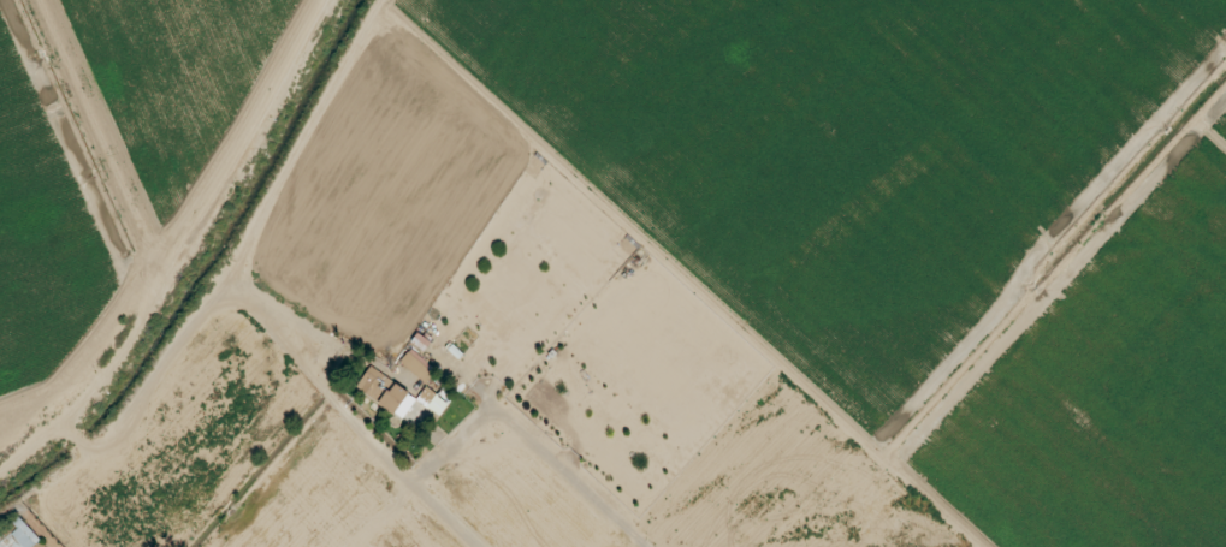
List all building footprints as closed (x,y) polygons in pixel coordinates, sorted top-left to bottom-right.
[(436,370),(411,349),(400,361),(424,383),(436,370)] [(355,389),(421,431),(442,398),(425,387),(418,397),(369,367),(355,389)] [(23,522),(0,543),(0,546),(31,546),(39,540),(23,522)]
